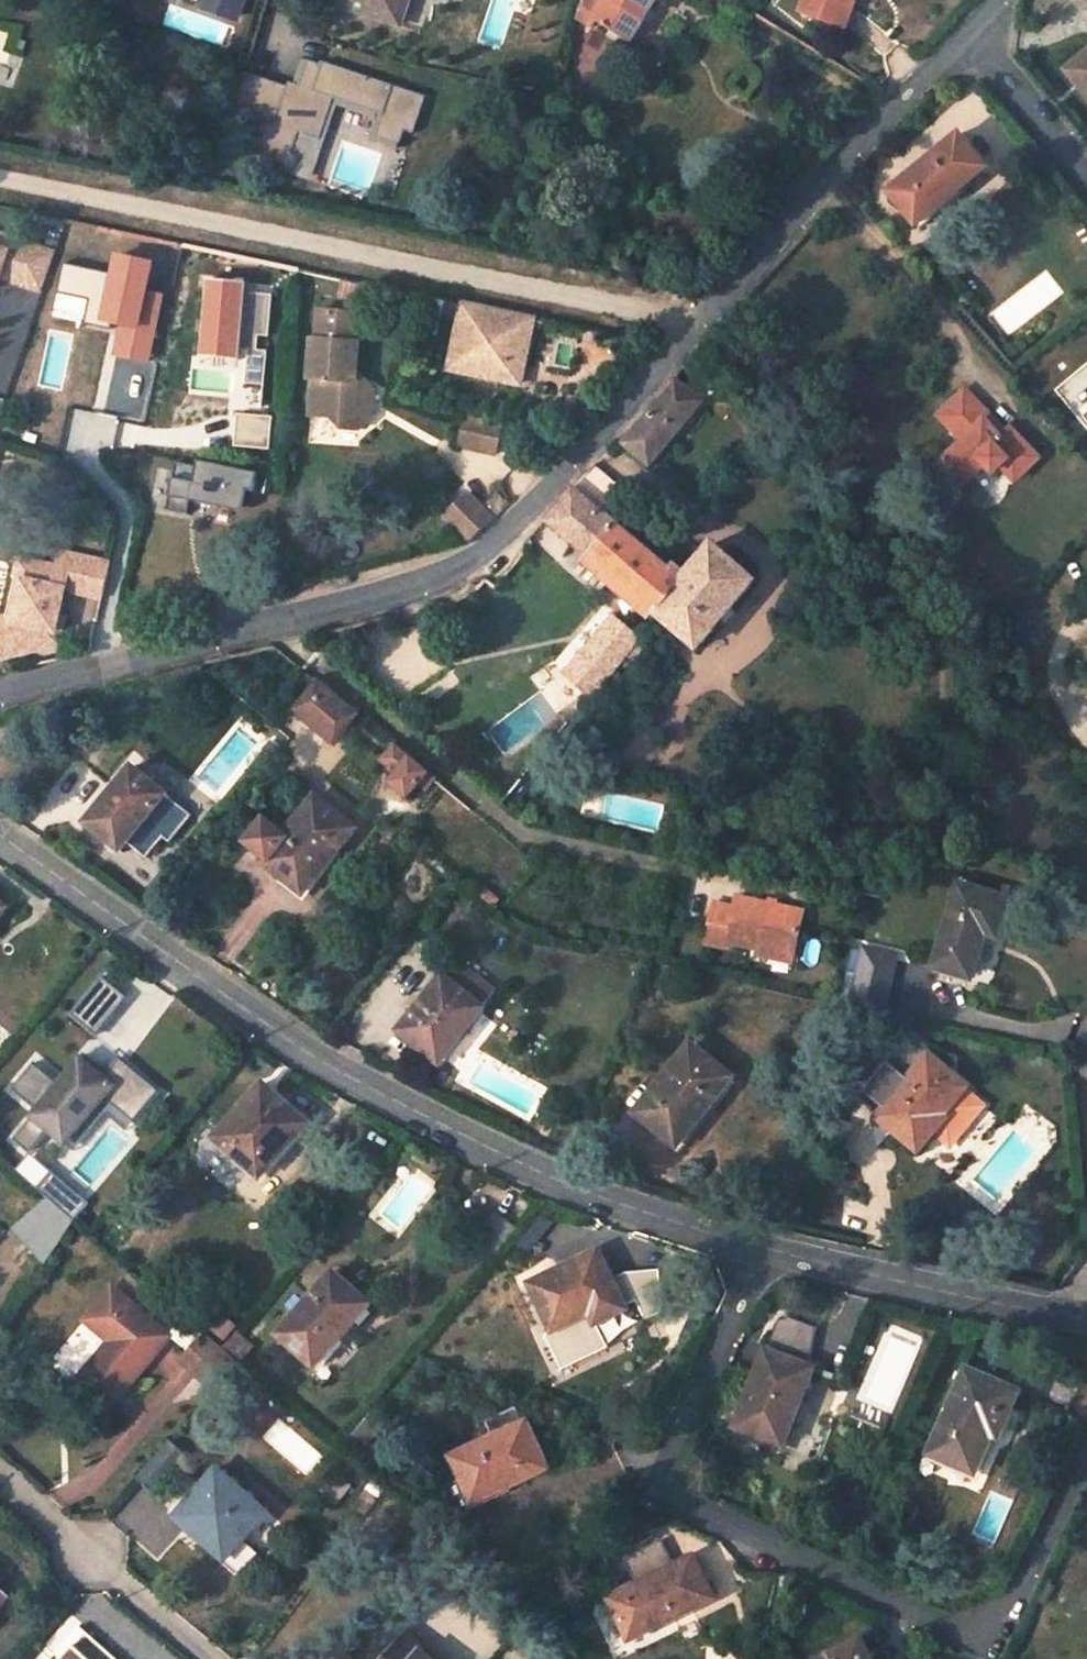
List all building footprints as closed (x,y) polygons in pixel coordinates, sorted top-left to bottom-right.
[(252,0),(167,0),(243,25),(252,0)] [(400,0),(337,0),(336,3),(392,22),(400,0)] [(392,22),(400,24),(409,0),(400,0),(392,22)] [(579,17),(593,26),(598,18),(631,40),(655,0),(585,0),(579,17)] [(720,9),(726,0),(706,0),(720,9)] [(800,11),(845,27),(855,0),(804,0),(800,11)] [(1066,71),(1086,96),(1086,53),(1066,71)] [(448,117),(452,105),(435,100),(431,112),(448,117)] [(987,167),(959,133),(890,191),(917,225),(987,167)] [(54,253),(0,234),(0,270),(2,262),(13,266),(8,280),(41,291),(54,253)] [(13,266),(2,262),(0,270),(0,277),(8,280),(13,266)] [(315,275),(296,271),(295,285),(312,289),(315,275)] [(515,382),(527,321),(418,298),(415,309),(462,319),(452,368),(515,382)] [(128,343),(182,353),(181,358),(237,369),(244,331),(192,320),(191,323),(129,310),(124,301),(51,347),(67,375),(118,343),(123,342),(128,343)] [(329,341),(311,339),(307,378),(311,378),(307,415),(329,417),(338,428),(356,430),(367,420),(370,391),(353,389),(360,315),(320,311),(318,330),(330,332),(329,341)] [(702,402),(676,379),(625,443),(650,463),(702,402)] [(1006,433),(966,390),(940,416),(964,442),(939,465),(960,488),(984,464),(993,473),(1001,465),(1014,480),(1039,458),(1011,428),(1006,433)] [(466,416),(458,447),(483,453),(490,422),(466,416)] [(503,425),(490,422),(483,453),(495,456),(503,425)] [(174,461),(164,509),(187,513),(190,495),(242,505),(245,489),(252,491),(256,472),(196,460),(194,466),(174,461)] [(593,467),(574,488),(588,501),(607,479),(593,467)] [(670,569),(605,514),(624,492),(607,479),(588,501),(574,488),(545,521),(696,649),(754,581),(712,544),(686,573),(675,564),(670,569)] [(493,520),(465,493),(443,516),(470,542),(493,520)] [(0,618),(0,658),(58,643),(64,617),(58,616),(64,589),(101,597),(109,562),(60,551),(57,566),(19,557),(5,617),(0,618)] [(640,638),(614,616),(566,673),(593,694),(640,638)] [(319,684),(297,711),(303,716),(324,689),(319,684)] [(303,716),(333,742),(356,715),(324,689),(303,716)] [(422,783),(402,767),(388,784),(408,800),(422,783)] [(192,816),(133,768),(87,822),(121,850),(127,843),(146,859),(163,838),(169,843),(192,816)] [(354,827),(316,796),(284,836),(266,822),(250,842),(269,856),(264,862),(284,878),(304,853),(322,867),(354,827)] [(284,878),(302,892),(322,867),(304,853),(284,878)] [(960,885),(934,968),(971,979),(986,934),(997,937),(1010,900),(960,885)] [(803,912),(737,896),(734,907),(715,903),(705,943),(727,948),(729,943),(759,950),(793,958),(803,912)] [(0,902),(0,920),(9,909),(0,902)] [(983,982),(997,937),(986,934),(971,979),(983,982)] [(793,958),(759,950),(758,956),(792,964),(793,958)] [(441,1062),(495,993),(458,962),(446,977),(443,975),(398,1031),(418,1046),(441,1062)] [(892,1002),(894,971),(855,969),(854,1000),(892,1002)] [(73,1012),(99,1035),(130,1000),(104,977),(73,1012)] [(963,1088),(964,1087),(906,1039),(859,1096),(880,1115),(879,1117),(904,1137),(917,1122),(928,1131),(931,1128),(949,1142),(981,1103),(963,1088)] [(441,1062),(418,1046),(414,1052),(435,1068),(441,1062)] [(709,1103),(731,1077),(693,1046),(638,1113),(671,1141),(693,1115),(705,1100),(709,1103)] [(33,1064),(11,1090),(37,1111),(12,1140),(28,1154),(48,1130),(74,1152),(105,1114),(125,1132),(159,1092),(119,1059),(106,1074),(84,1055),(59,1086),(33,1064)] [(307,1123),(264,1084),(240,1111),(242,1114),(219,1140),(260,1176),(307,1123)] [(705,1100),(693,1115),(699,1120),(711,1105),(709,1103),(705,1100)] [(915,1146),(928,1131),(917,1122),(904,1137),(915,1146)] [(89,1205),(51,1172),(37,1189),(75,1222),(79,1217),(83,1221),(88,1214),(84,1211),(89,1205)] [(497,1211),(474,1237),(494,1252),(516,1226),(497,1211)] [(626,1308),(599,1250),(530,1284),(551,1330),(587,1314),(592,1324),(626,1308)] [(364,1300),(332,1272),(278,1333),(294,1347),(297,1343),(313,1358),(364,1300)] [(108,1410),(161,1347),(142,1331),(152,1318),(113,1286),(86,1319),(111,1339),(75,1384),(108,1410)] [(788,1313),(777,1322),(736,1426),(784,1445),(814,1368),(819,1327),(788,1313)] [(172,1334),(152,1318),(142,1331),(161,1347),(172,1334)] [(203,1331),(186,1318),(172,1334),(188,1349),(203,1331)] [(238,1362),(203,1331),(188,1349),(180,1358),(216,1388),(238,1362)] [(254,1346),(239,1334),(228,1347),(243,1359),(254,1346)] [(1019,1391),(966,1367),(928,1453),(976,1474),(998,1423),(1004,1426),(1019,1391)] [(892,1413),(857,1398),(850,1415),(884,1430),(892,1413)] [(488,1494),(548,1467),(526,1420),(523,1422),(516,1407),(487,1421),(495,1435),(452,1455),(461,1476),(455,1480),(462,1495),(468,1493),(470,1492),(464,1480),(479,1473),(488,1494)] [(385,1422),(372,1412),(351,1436),(364,1447),(385,1422)] [(267,1511),(215,1468),(201,1485),(205,1489),(183,1517),(246,1570),(264,1547),(249,1534),(267,1511)] [(468,1493),(472,1501),(488,1494),(479,1473),(464,1480),(470,1492),(468,1493)] [(443,1485),(454,1509),(466,1504),(462,1495),(455,1480),(443,1485)] [(714,1597),(695,1555),(609,1597),(629,1637),(714,1597)] [(408,1636),(389,1658),(436,1658),(408,1636)] [(863,1637),(821,1658),(874,1658),(863,1637)]
